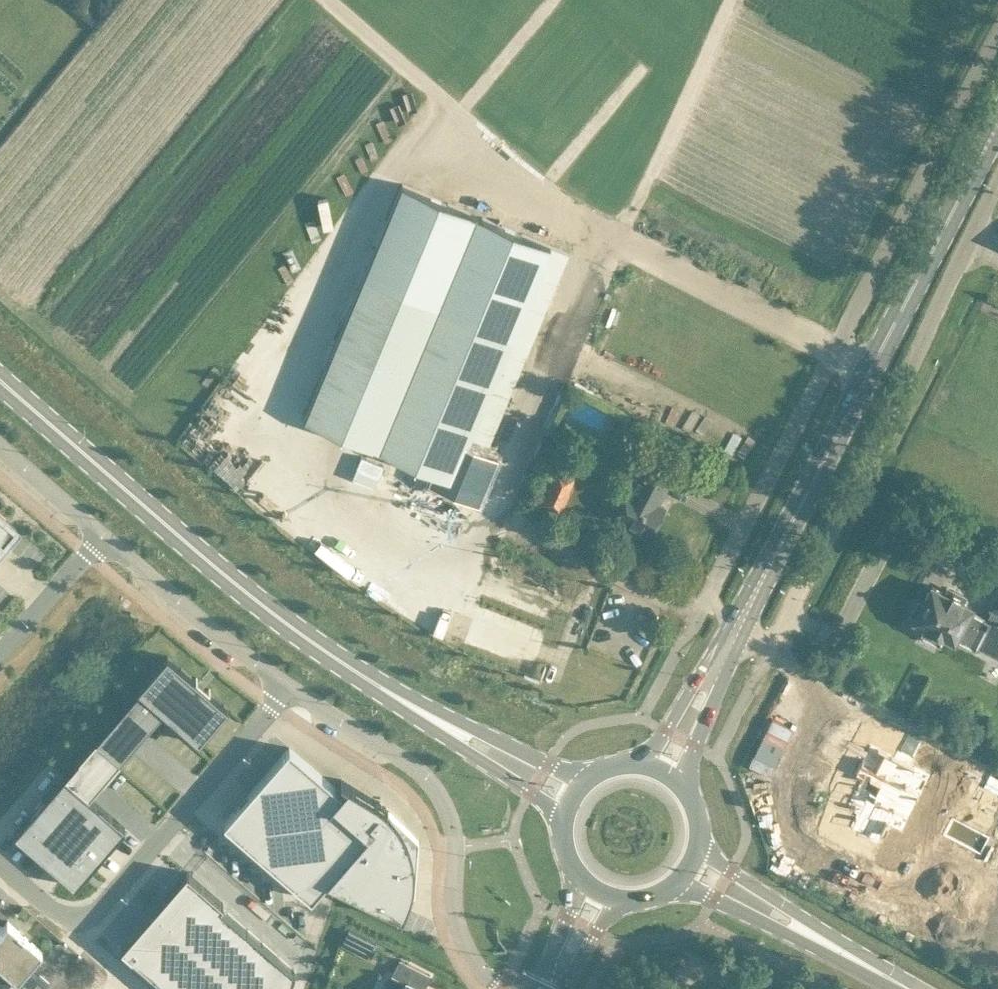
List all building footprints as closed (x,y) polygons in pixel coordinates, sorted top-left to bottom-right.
[(533,340),(569,252),(401,182),(366,270),(317,389),(304,418),(379,449),(452,479),(450,484),(474,494),(479,482),(486,485),(498,456),(486,451),(533,340)] [(625,425),(621,432),(630,437),(634,430),(625,425)] [(671,478),(653,469),(643,464),(631,488),(630,488),(625,498),(616,516),(650,534),(665,506),(658,502),(663,492),(664,493),(671,478)] [(556,466),(538,503),(560,514),(571,492),(569,491),(577,476),(556,466)] [(22,526),(0,508),(0,552),(22,526)] [(912,612),(916,614),(914,617),(925,623),(920,633),(940,643),(945,633),(954,638),(955,636),(975,647),(986,626),(994,630),(997,623),(997,595),(992,606),(995,608),(989,619),(969,609),(971,605),(964,601),(966,596),(953,589),(951,594),(932,584),(922,602),(918,600),(912,612)] [(168,654),(97,739),(120,758),(163,710),(200,740),(228,705),(168,654)] [(869,731),(858,751),(876,760),(886,740),(869,731)] [(80,759),(65,775),(89,796),(103,779),(104,780),(121,760),(121,759),(120,760),(97,739),(96,738),(79,758),(80,759)] [(289,746),(224,822),(311,897),(327,878),(402,914),(410,895),(412,889),(414,889),(419,835),(389,806),(386,809),(381,804),(375,799),(369,795),(348,783),(342,791),(289,746)] [(118,829),(59,775),(7,831),(67,886),(118,829)] [(841,782),(819,829),(848,843),(852,835),(881,849),(886,838),(903,846),(916,819),(884,804),(891,789),(867,778),(860,792),(841,782)] [(122,946),(172,988),(289,988),(295,969),(219,904),(221,902),(187,872),(122,946)] [(48,982),(27,964),(40,949),(8,921),(0,931),(0,988),(42,988),(48,982)] [(349,928),(342,942),(353,947),(360,934),(349,928)] [(424,986),(431,974),(401,958),(393,973),(407,980),(402,988),(430,988),(424,986)]
